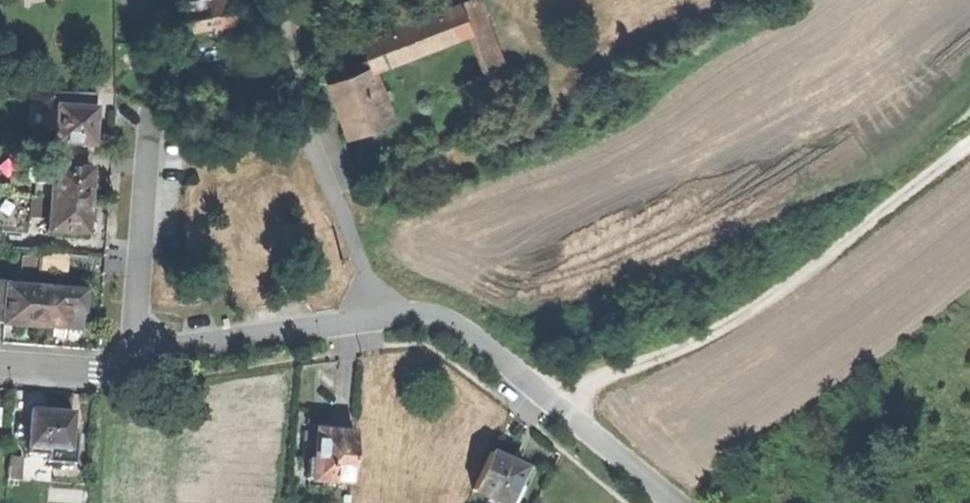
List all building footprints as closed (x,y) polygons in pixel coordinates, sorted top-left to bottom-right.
[(245,0),(198,0),(188,2),(190,15),(192,28),(248,19),(245,0)] [(504,65),(479,0),(454,0),(357,37),(365,57),(368,66),(370,65),(469,27),(486,72),(504,65)] [(328,81),(338,105),(347,132),(390,116),(370,65),(368,66),(365,57),(353,61),(356,70),(328,81)] [(55,141),(93,143),(94,124),(95,107),(57,105),(55,141)] [(52,183),(53,165),(26,163),(25,181),(35,182),(52,183)] [(51,198),(88,199),(90,183),(91,168),(53,165),(52,183),(51,198)] [(51,198),(49,229),(86,232),(87,215),(88,199),(51,198)] [(39,248),(38,266),(64,268),(65,250),(39,248)] [(36,287),(5,285),(5,282),(0,281),(0,317),(3,318),(3,321),(18,322),(34,323),(36,287)] [(83,327),(85,290),(36,287),(34,323),(50,324),(83,327)] [(50,460),(75,461),(77,434),(70,433),(72,412),(49,410),(33,409),(30,451),(51,453),(50,460)] [(354,433),(342,432),(333,432),(333,425),(303,424),(301,462),(307,463),(307,477),(351,480),(354,433)] [(490,452),(474,488),(507,502),(515,502),(522,486),(532,465),(511,456),(509,461),(505,459),(490,452)] [(18,458),(8,458),(7,479),(17,479),(18,458)]
